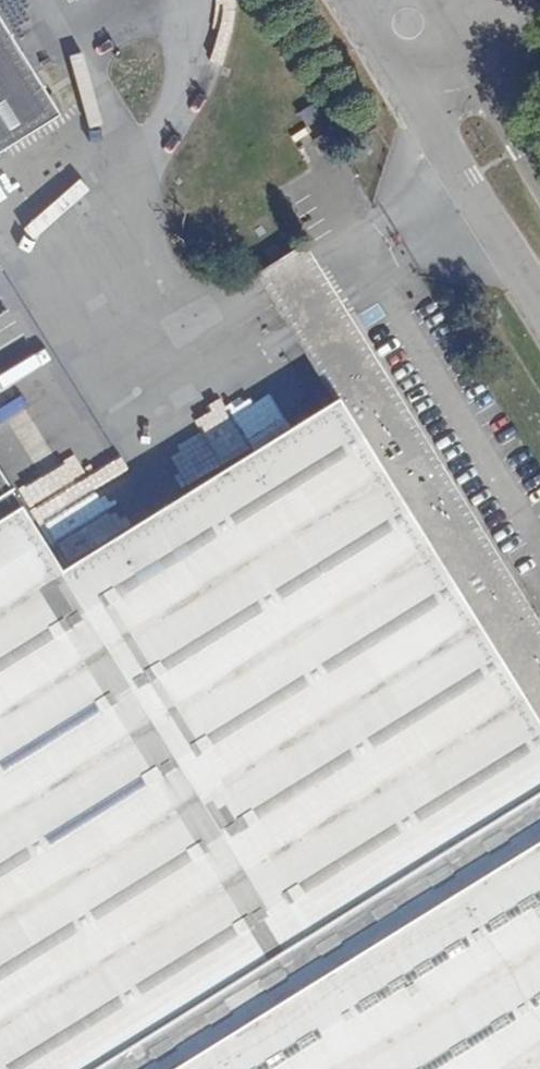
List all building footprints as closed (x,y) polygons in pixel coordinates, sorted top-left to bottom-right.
[(61,116),(0,18),(0,153),(61,116)] [(299,113),(305,122),(308,126),(333,109),(325,96),(310,106),(310,107),(306,109),(299,113)] [(362,346),(302,249),(259,276),(319,372),(362,346)] [(362,346),(319,372),(335,397),(69,569),(26,503),(0,519),(0,1068),(539,1068),(539,633),(362,346)] [(26,503),(0,462),(0,519),(26,503)]
